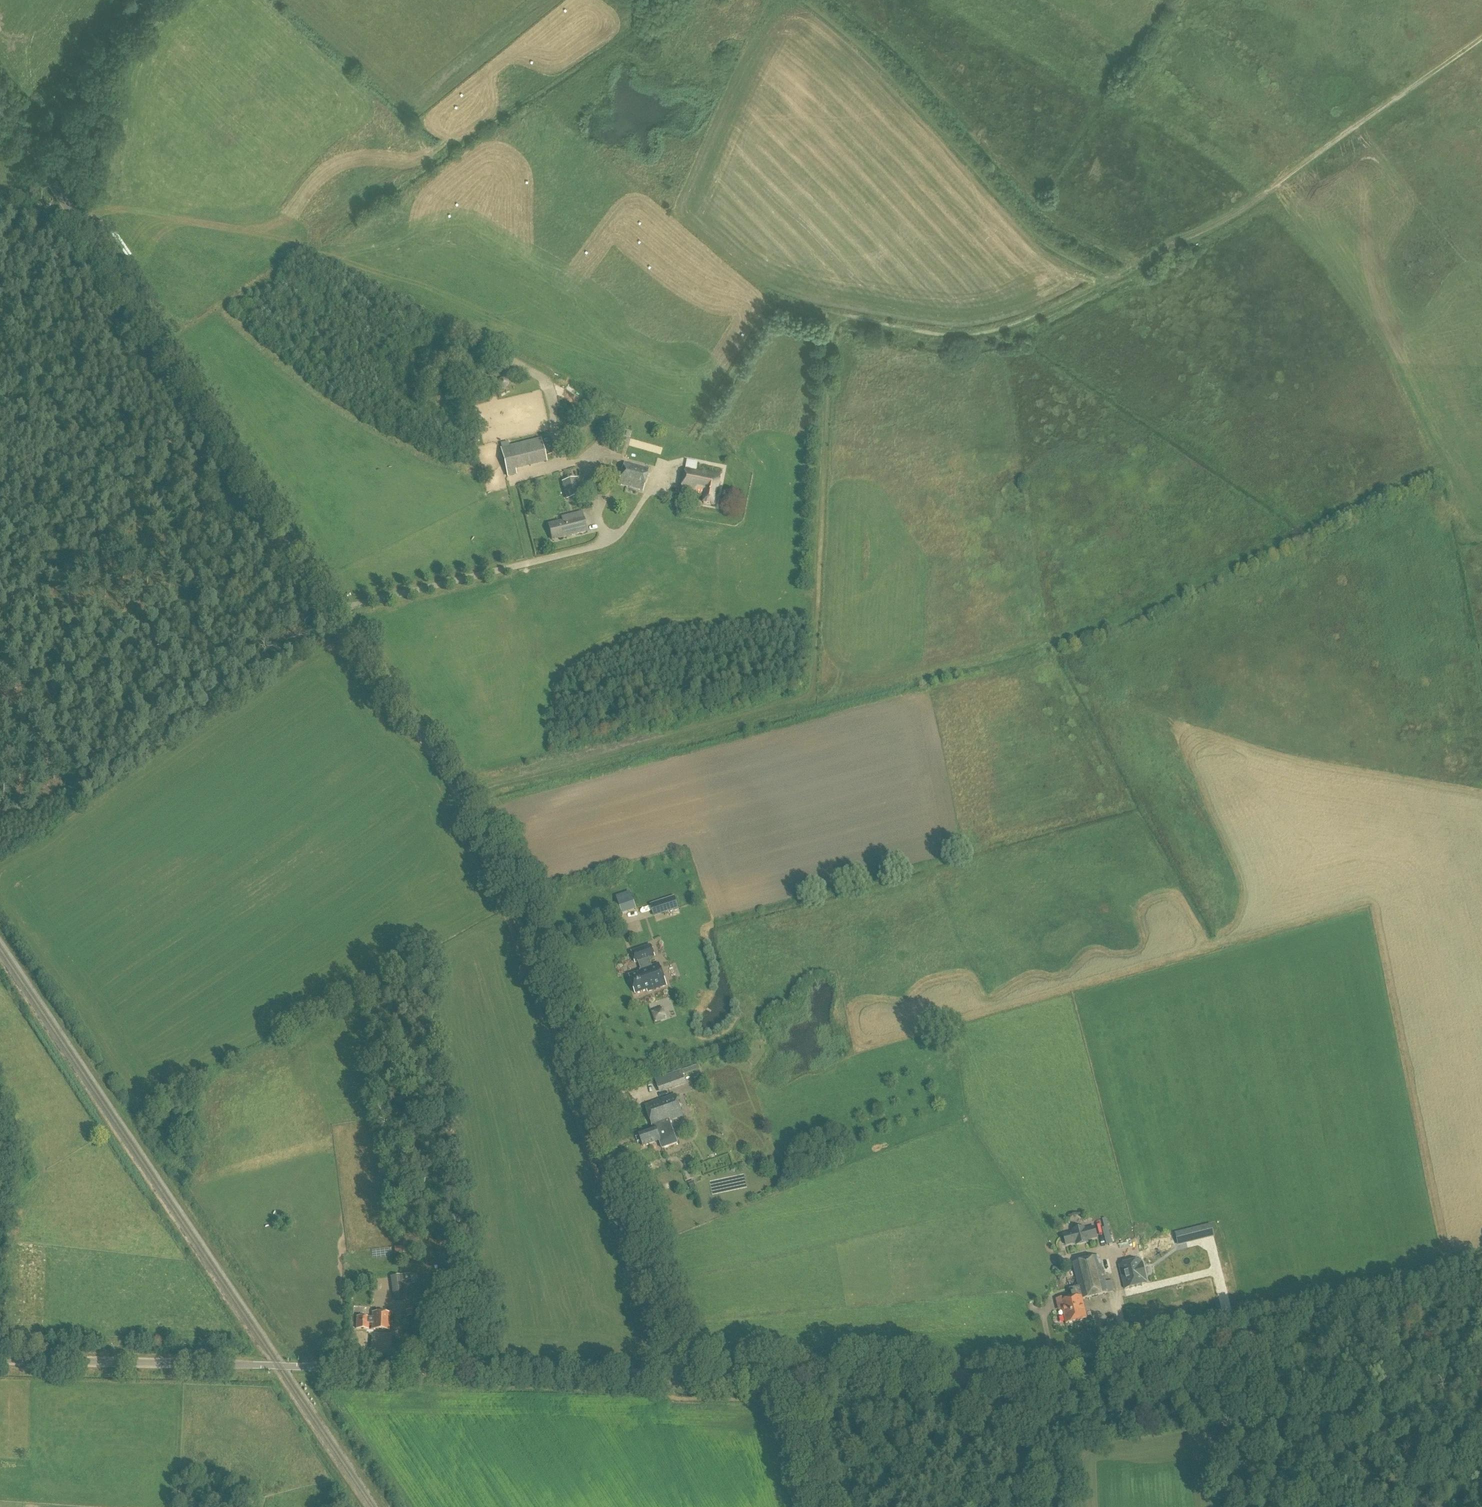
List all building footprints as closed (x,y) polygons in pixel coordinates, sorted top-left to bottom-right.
[(109,0),(100,2),(102,8),(110,6),(109,0)] [(516,355),(513,360),(523,366),(526,361),(516,355)] [(508,380),(501,383),(503,389),(511,386),(508,380)] [(547,460),(542,438),(502,448),(508,475),(517,473),(516,467),(547,460)] [(681,493),(704,497),(705,497),(704,503),(715,505),(720,474),(707,472),(707,471),(697,468),(698,462),(687,460),(681,493)] [(618,484),(643,491),(649,468),(624,462),(618,484)] [(564,481),(568,498),(581,495),(577,478),(564,481)] [(562,521),(555,522),(548,524),(551,540),(559,538),(587,531),(582,512),(561,517),(562,521)] [(675,896),(658,901),(662,914),(679,908),(675,896)] [(653,968),(650,960),(656,958),(652,947),(633,953),(637,964),(640,963),(643,973),(630,977),(637,996),(648,992),(649,993),(668,987),(660,965),(653,968)] [(663,1008),(652,1012),(656,1024),(668,1020),(663,1008)] [(683,1075),(699,1069),(698,1065),(681,1070),(655,1079),(660,1094),(686,1085),(683,1075)] [(652,1126),(670,1120),(683,1115),(676,1096),(646,1107),(652,1126)] [(670,1120),(652,1126),(654,1130),(640,1135),(644,1148),(660,1142),(662,1148),(678,1143),(670,1120)] [(1097,1238),(1094,1227),(1085,1229),(1084,1227),(1072,1230),(1072,1232),(1063,1235),(1065,1246),(1075,1244),(1075,1246),(1088,1242),(1088,1241),(1097,1238)] [(1186,1230),(1189,1243),(1203,1239),(1200,1227),(1186,1230)] [(1127,1247),(1128,1258),(1137,1257),(1136,1247),(1127,1247)] [(1145,1264),(1156,1263),(1155,1254),(1144,1256),(1145,1264)] [(1087,1318),(1082,1299),(1108,1293),(1099,1256),(1073,1263),(1081,1296),(1057,1302),(1058,1307),(1062,1307),(1066,1323),(1087,1318)] [(1124,1290),(1147,1284),(1141,1259),(1118,1265),(1124,1290)] [(393,1301),(405,1299),(403,1286),(410,1285),(408,1275),(390,1277),(393,1301)] [(1121,1295),(1118,1285),(1111,1288),(1114,1297),(1121,1295)] [(430,1301),(429,1296),(414,1301),(415,1305),(430,1301)] [(416,1309),(418,1327),(425,1326),(422,1308),(416,1309)] [(389,1330),(390,1313),(372,1312),(372,1318),(356,1317),(356,1329),(368,1329),(368,1324),(372,1324),(372,1329),(389,1330)] [(377,1355),(386,1355),(385,1340),(377,1340),(377,1355)]
